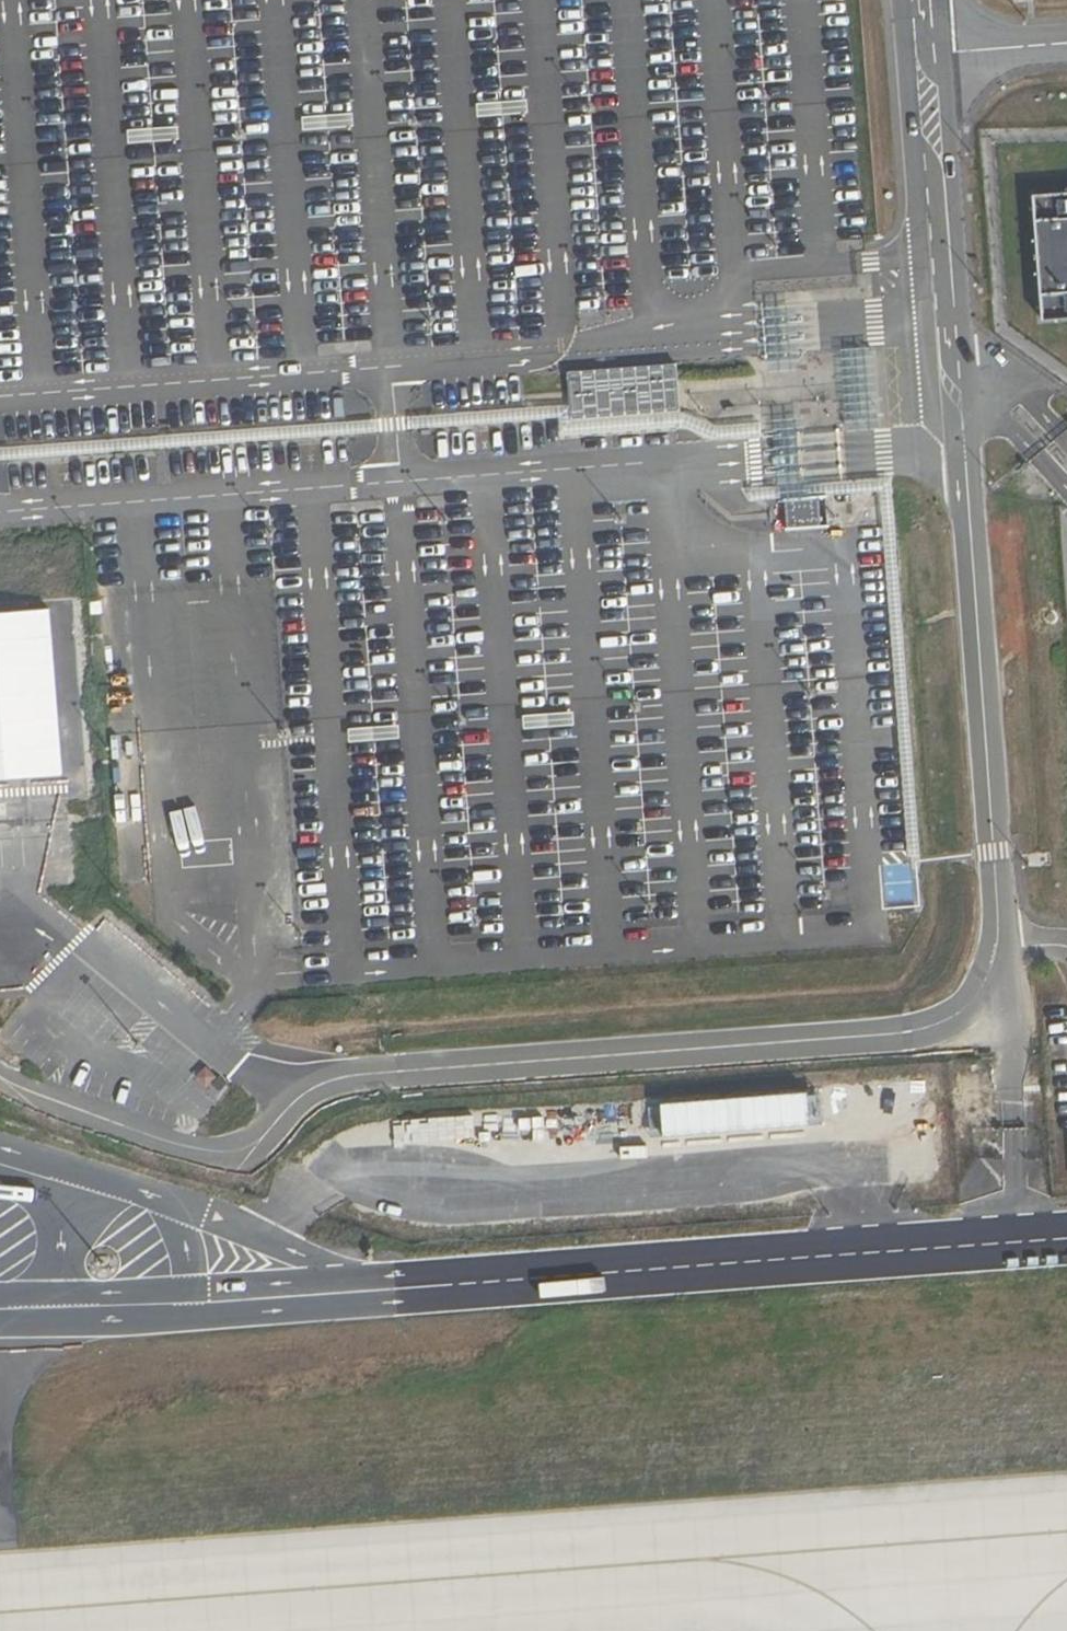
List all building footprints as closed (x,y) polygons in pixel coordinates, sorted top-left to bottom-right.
[(1036,194),(1044,316),(1066,315),(1066,192),(1036,194)] [(797,308),(763,309),(768,373),(800,371),(797,308)] [(879,430),(874,349),(840,352),(846,432),(879,430)] [(677,366),(566,374),(570,421),(681,414),(677,366)] [(784,503),(810,500),(805,420),(772,421),(777,503),(784,503)] [(828,500),(810,500),(784,503),(785,531),(829,528),(828,500)] [(398,728),(349,731),(350,744),(399,741),(398,728)]
